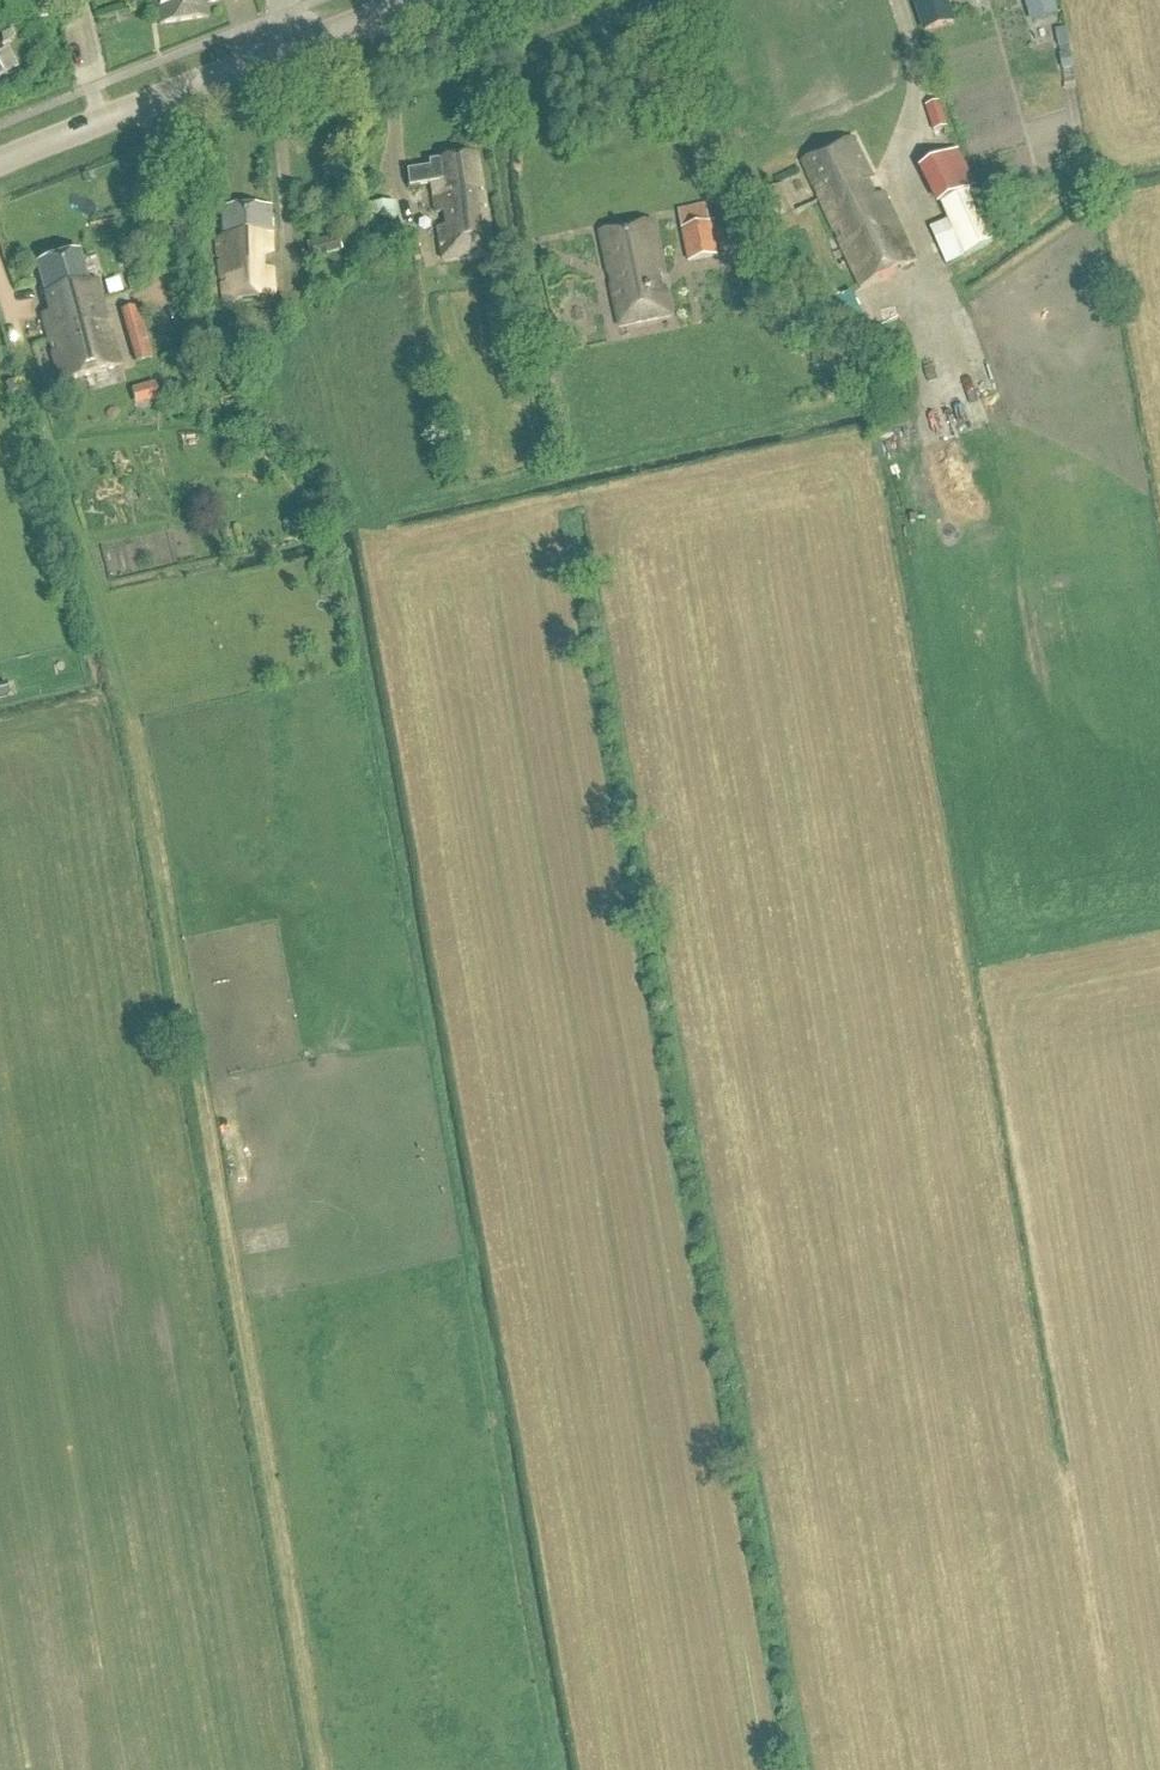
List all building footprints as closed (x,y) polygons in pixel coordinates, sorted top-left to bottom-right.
[(157,29),(208,22),(205,5),(218,3),(218,0),(153,0),(157,29)] [(925,34),(954,24),(946,0),(913,0),(925,34)] [(1035,24),(1055,17),(1059,16),(1054,0),(1023,0),(1031,25),(1035,24)] [(1064,31),(1056,32),(1059,50),(1068,48),(1070,48),(1067,30),(1064,31)] [(2,77),(6,80),(15,75),(15,71),(17,70),(9,54),(0,59),(0,78),(2,77)] [(939,104),(925,109),(934,134),(947,129),(939,104)] [(859,292),(864,289),(915,263),(882,200),(881,196),(874,198),(869,189),(868,186),(873,181),(852,141),(802,166),(859,292)] [(959,152),(918,173),(938,210),(941,208),(972,192),(978,189),(959,152)] [(437,231),(442,263),(493,258),(477,157),(427,165),(428,170),(406,174),(409,190),(429,187),(434,216),(448,214),(450,229),(437,231)] [(796,218),(783,191),(767,199),(780,226),(796,218)] [(972,192),(941,208),(948,223),(964,260),(995,244),(972,192)] [(259,271),(259,258),(270,257),(270,241),(273,241),(271,207),(221,212),(223,240),(215,240),(217,260),(220,269),(224,304),(273,298),(271,271),(259,271)] [(688,215),(693,226),(714,218),(709,207),(688,215)] [(206,234),(205,221),(194,221),(195,235),(206,234)] [(946,267),(964,260),(948,223),(930,231),(946,267)] [(598,235),(617,330),(672,318),(652,224),(598,235)] [(683,232),(689,264),(717,258),(711,226),(683,232)] [(145,233),(134,230),(128,249),(139,252),(145,233)] [(306,247),(310,260),(342,251),(338,239),(306,247)] [(43,320),(48,341),(78,332),(72,311),(103,302),(98,282),(90,285),(81,252),(36,265),(51,318),(43,320)] [(78,332),(48,341),(61,387),(123,370),(103,302),(72,311),(78,332)] [(119,314),(135,365),(152,360),(137,308),(119,314)] [(155,385),(144,388),(149,404),(159,401),(155,385)] [(292,516),(282,527),(294,538),(304,526),(292,516)] [(0,687),(0,700),(9,698),(5,686),(0,687)]
